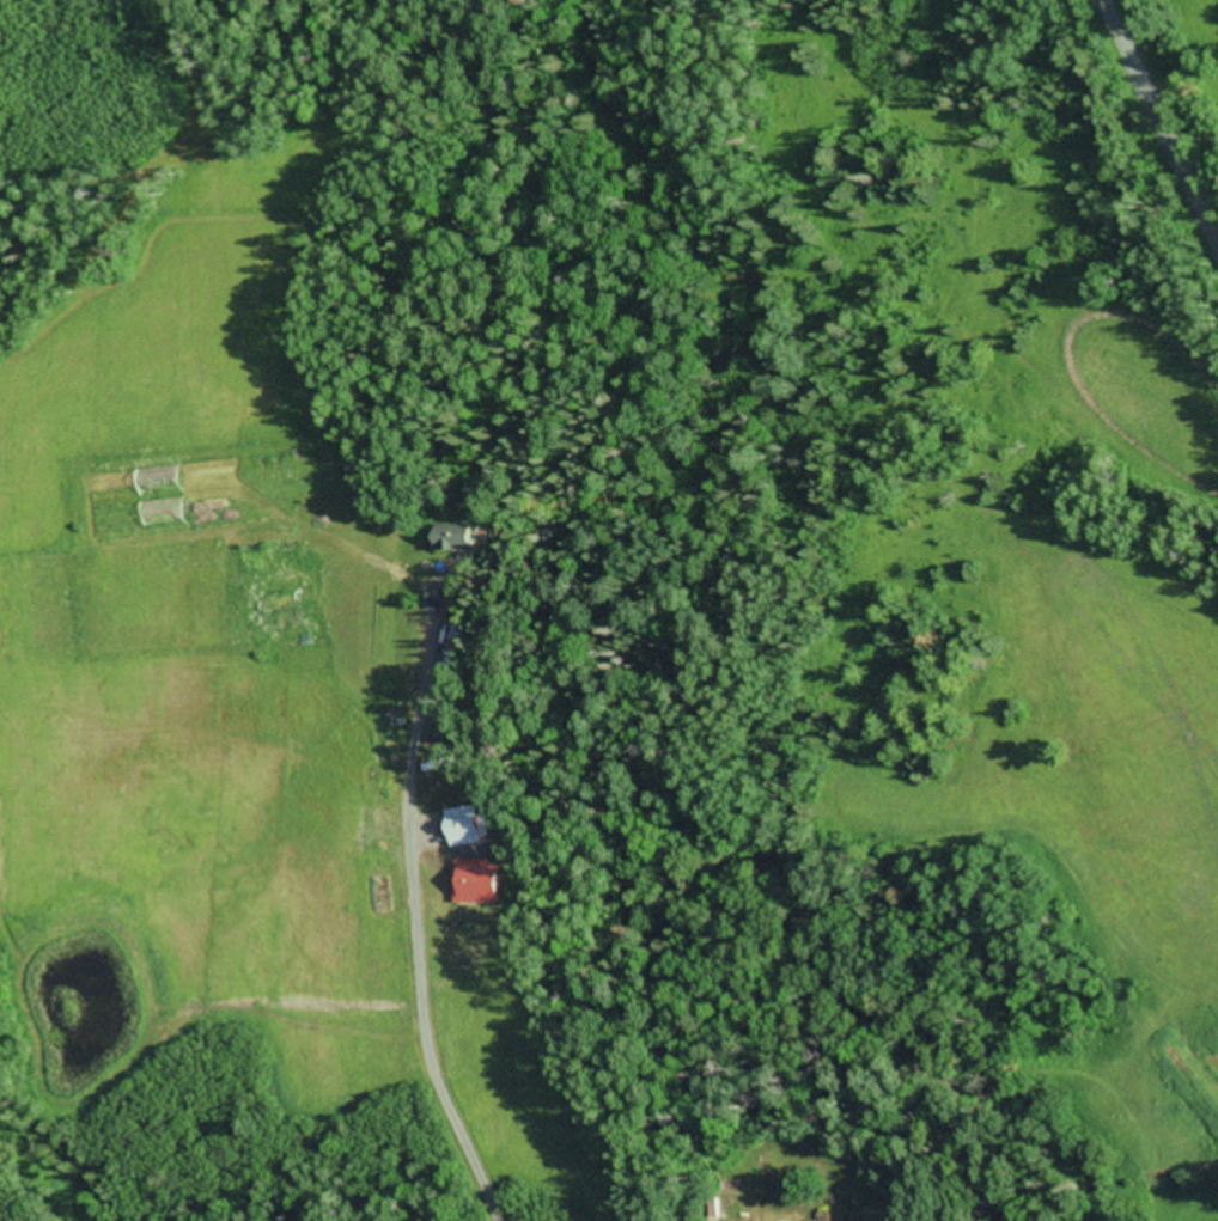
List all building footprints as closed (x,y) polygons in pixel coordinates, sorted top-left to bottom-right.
[(473,528),(434,528),(434,553),(473,553),(473,528)] [(462,592),(441,592),(441,625),(462,625),(462,592)] [(445,810),(446,848),(480,847),(479,809),(445,810)] [(499,899),(499,867),(454,867),(454,899),(499,899)]
